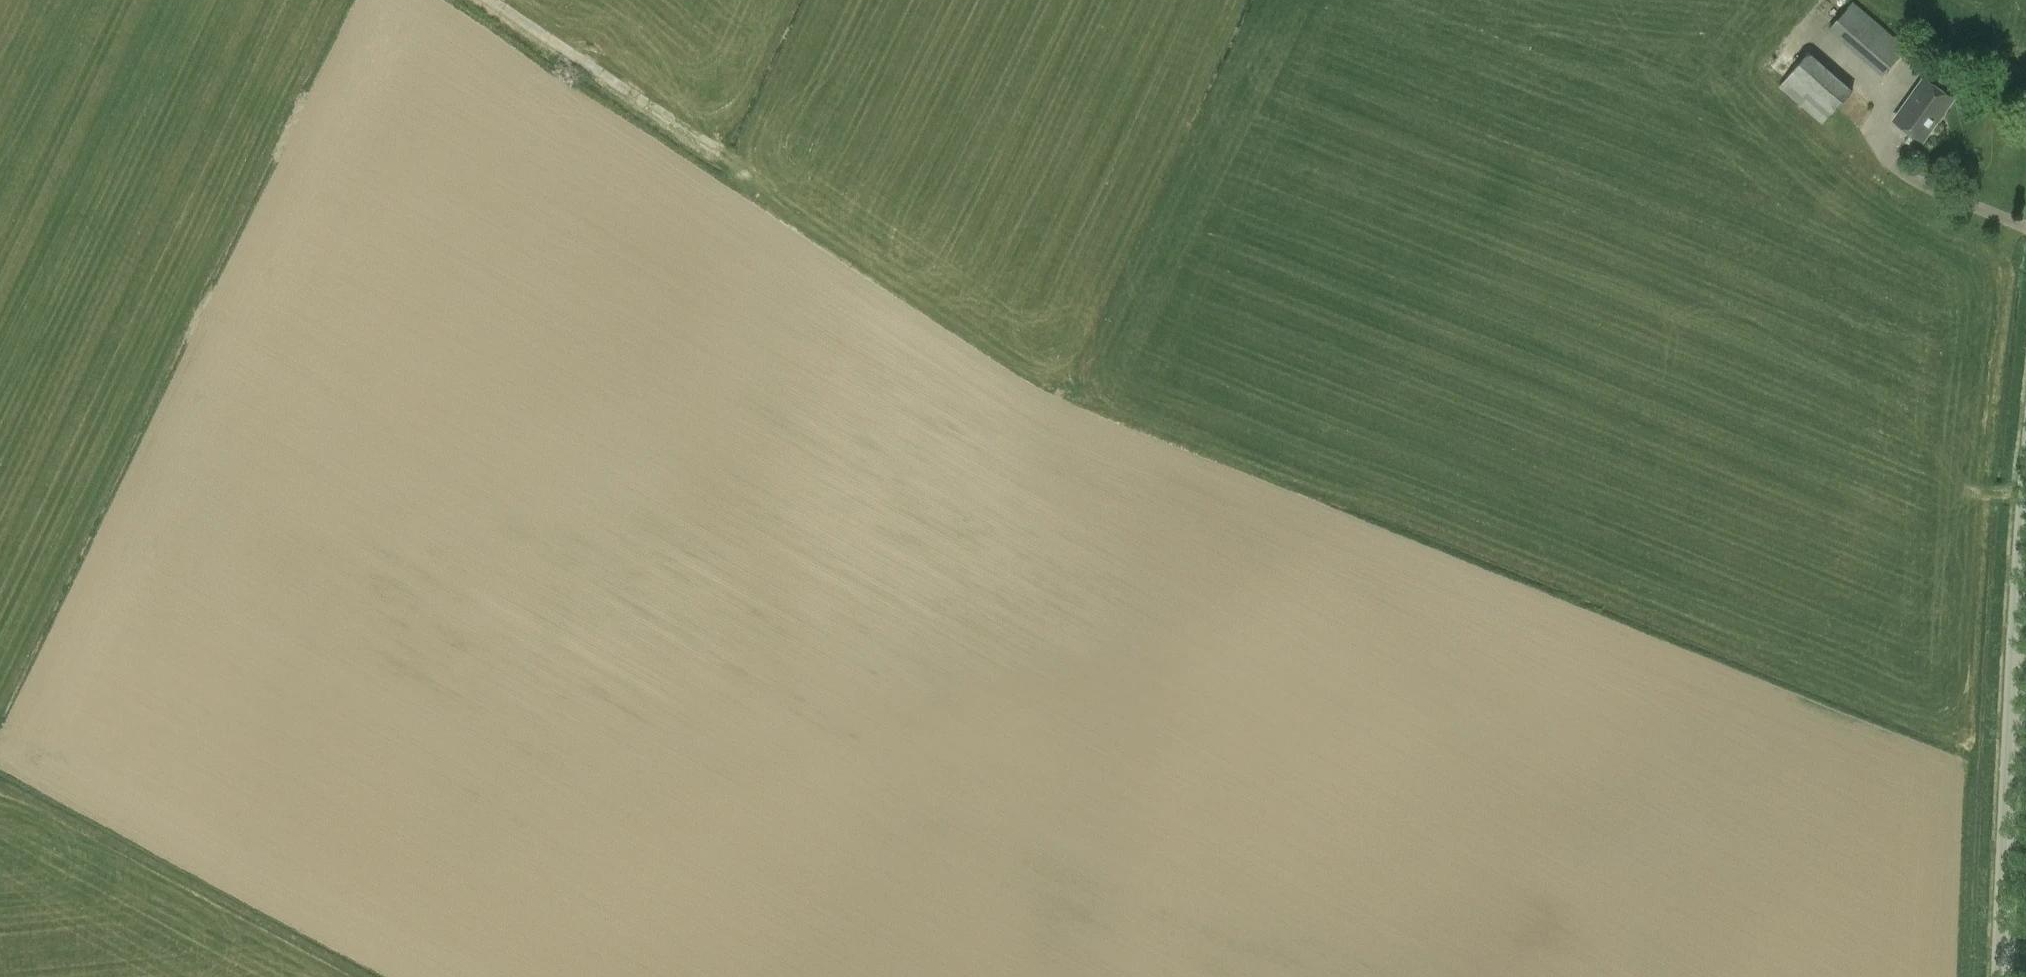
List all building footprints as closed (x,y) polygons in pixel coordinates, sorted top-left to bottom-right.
[(1828,30),(1882,77),(1906,49),(1852,2),(1828,30)] [(1821,155),(1848,125),(1868,104),(1809,52),(1779,87),(1821,123),(1805,139),(1821,155)] [(1894,121),(1923,141),(1953,99),(1924,78),(1894,121)]
